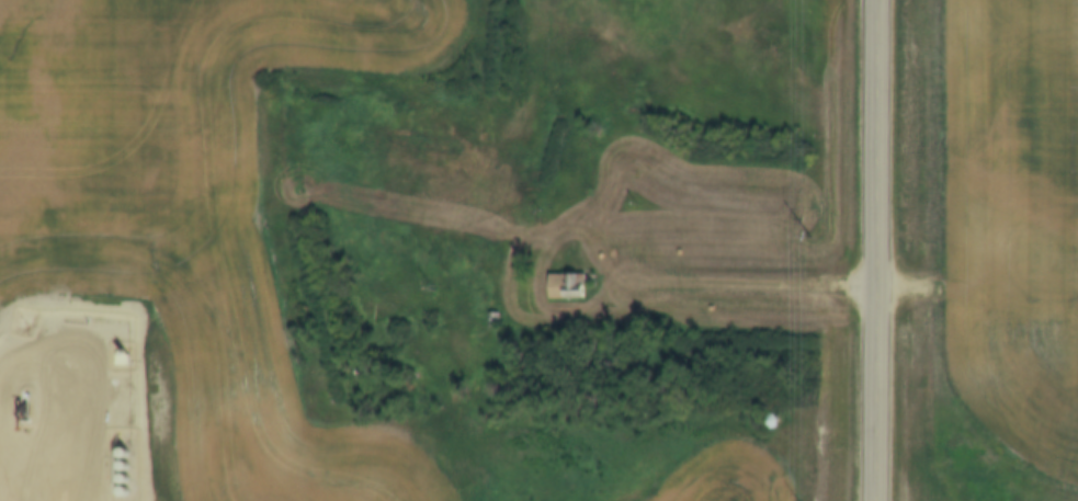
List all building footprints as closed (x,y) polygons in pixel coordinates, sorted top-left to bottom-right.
[(771,426),(773,413),(763,411),(762,425),(771,426)]
